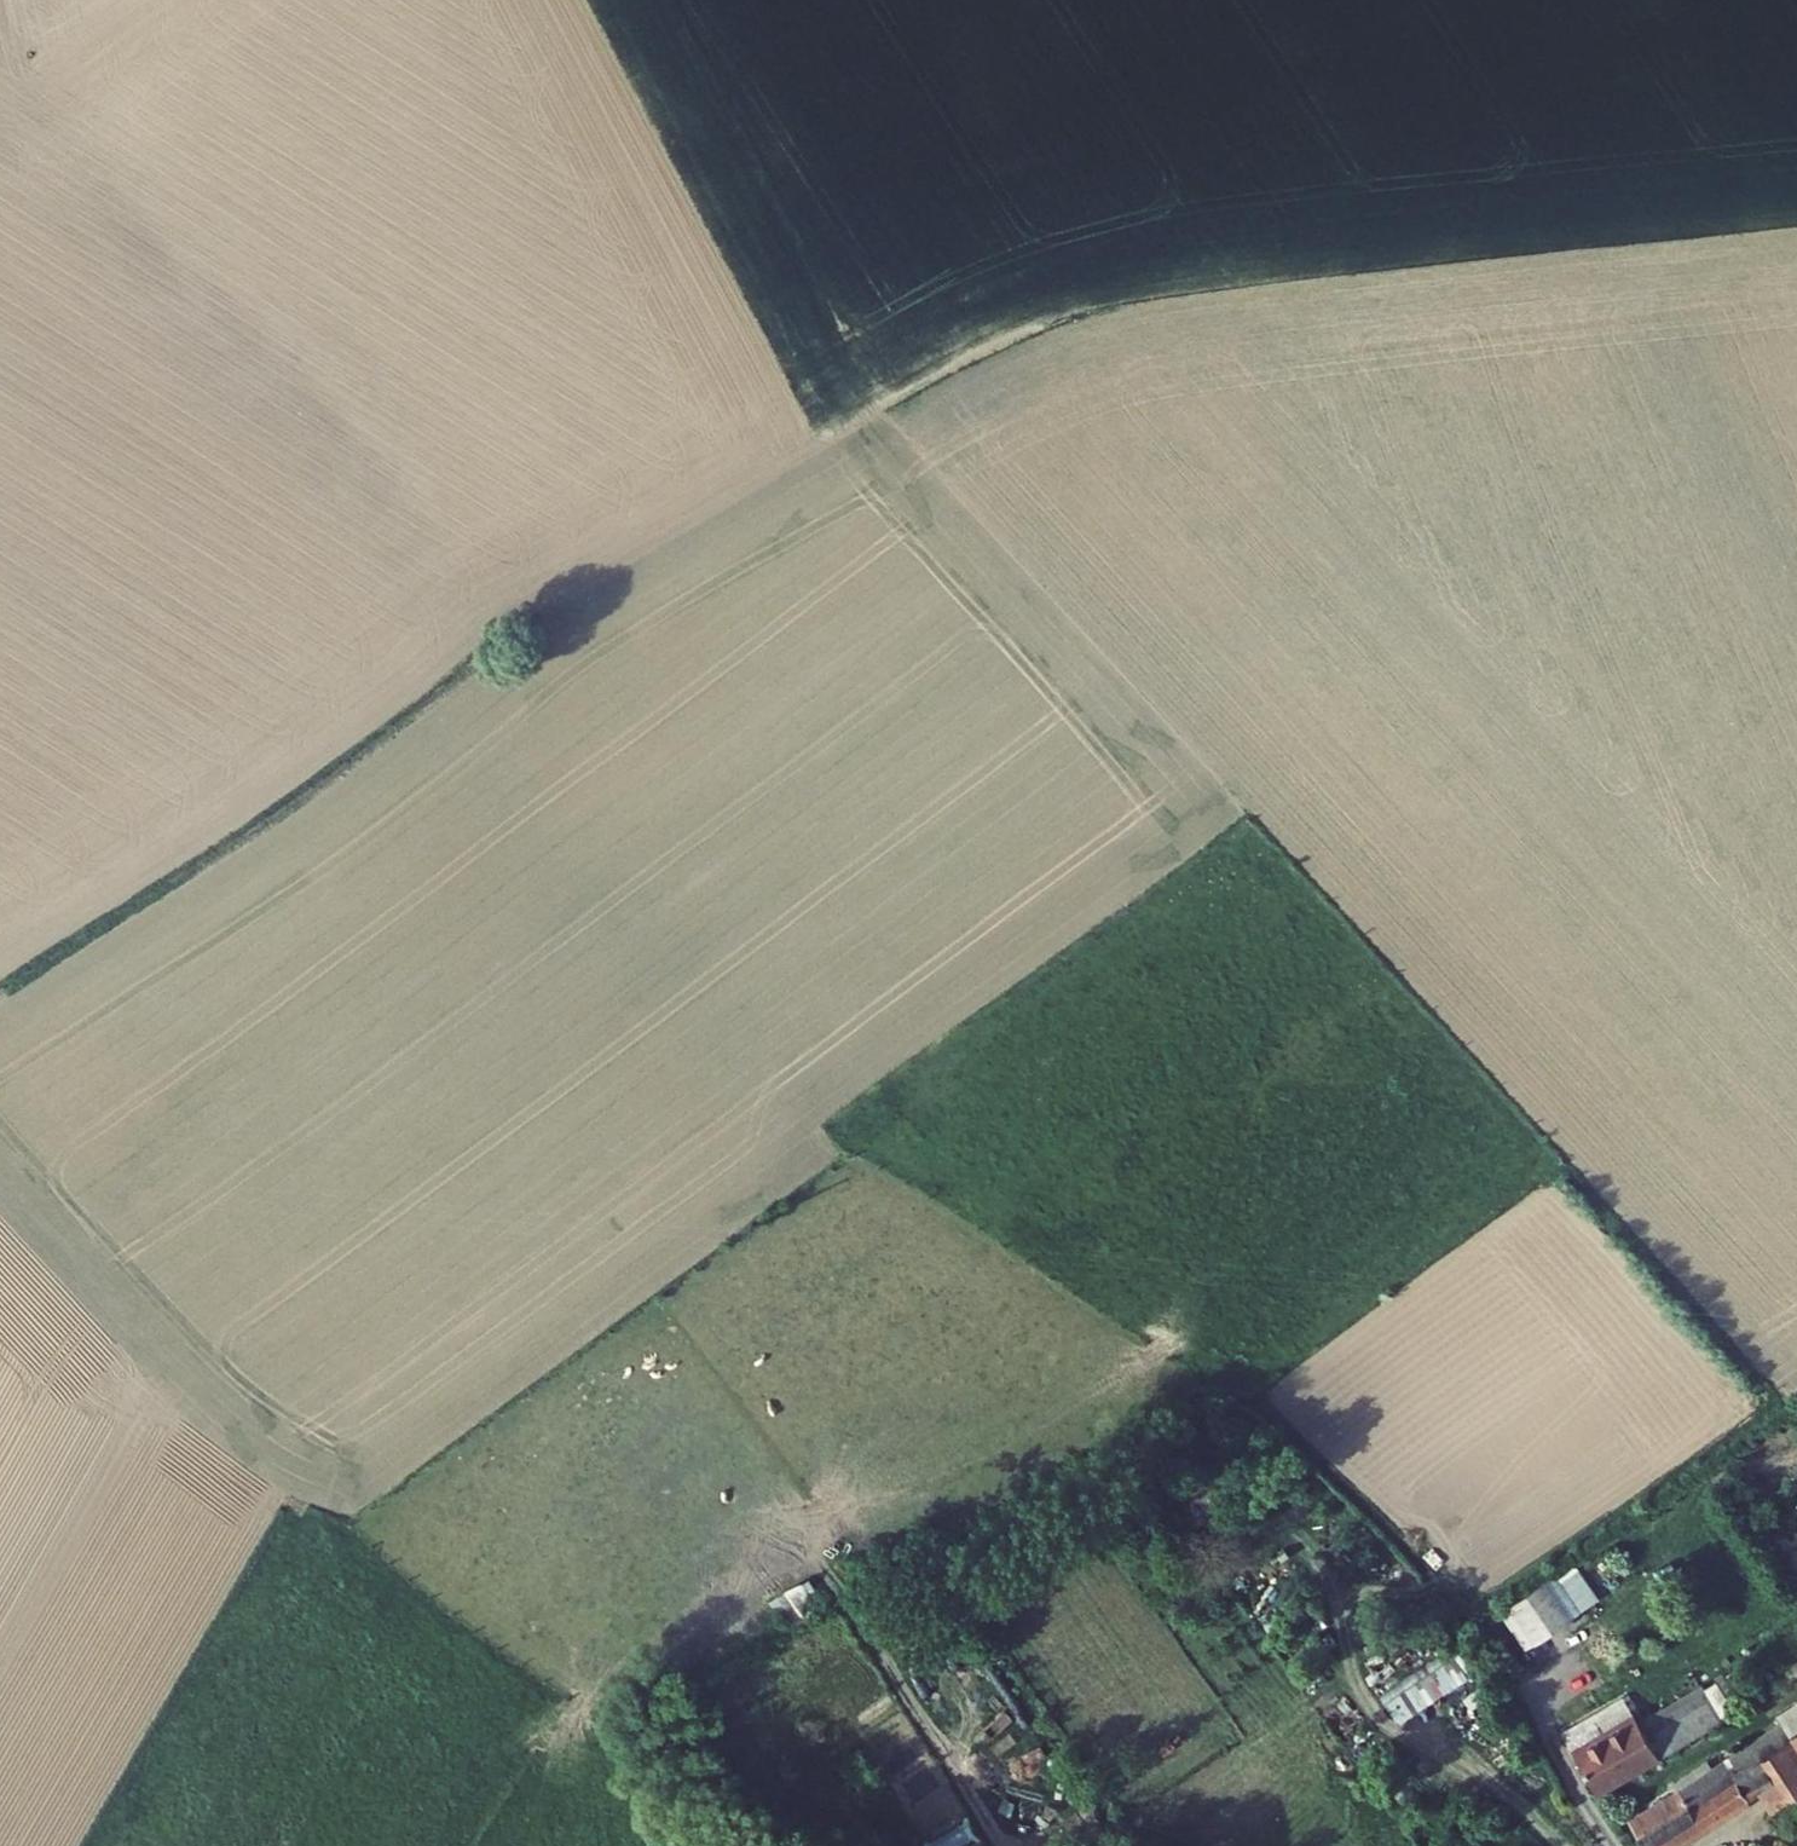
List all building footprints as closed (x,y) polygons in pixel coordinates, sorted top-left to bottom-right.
[(1522,1649),(1577,1621),(1556,1580),(1501,1608),(1522,1649)] [(1396,1721),(1460,1686),(1446,1661),(1383,1696),(1396,1721)] [(1704,1691),(1641,1727),(1644,1733),(1707,1695),(1704,1691)] [(1567,1750),(1595,1798),(1722,1722),(1707,1695),(1644,1733),(1641,1727),(1635,1717),(1615,1729),(1612,1723),(1567,1750)] [(1612,1723),(1615,1729),(1635,1717),(1631,1710),(1612,1723)] [(1634,1845),(1676,1845),(1769,1790),(1777,1803),(1787,1798),(1796,1814),(1796,1740),(1794,1735),(1776,1746),(1782,1756),(1752,1774),(1693,1809),(1682,1791),(1622,1827),(1634,1845)] [(1682,1791),(1693,1809),(1752,1774),(1741,1755),(1682,1791)] [(1788,1834),(1796,1828),(1796,1814),(1787,1798),(1777,1803),(1771,1806),(1788,1834)]
